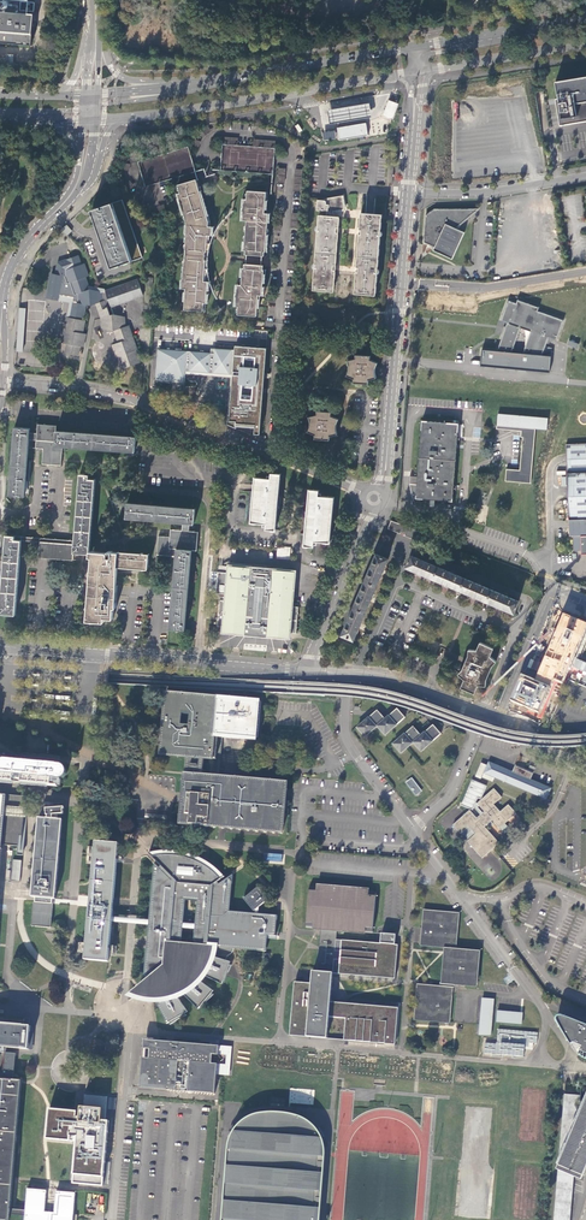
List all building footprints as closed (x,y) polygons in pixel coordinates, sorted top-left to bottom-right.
[(32,45),(34,14),(0,12),(0,42),(32,45)] [(554,82),(562,126),(585,121),(585,76),(554,82)] [(382,115),(392,120),(398,104),(388,100),(382,115)] [(329,116),(330,124),(372,117),(371,110),(370,104),(328,111),(329,116)] [(338,128),(340,140),(369,135),(368,131),(366,123),(338,128)] [(213,130),(210,125),(205,126),(198,131),(202,137),(213,130)] [(322,131),(323,140),(335,139),(334,131),(322,131)] [(225,135),(224,142),(245,144),(245,137),(225,135)] [(192,145),(200,147),(202,139),(194,137),(192,145)] [(253,145),(276,147),(277,140),(253,137),(253,145)] [(245,144),(224,142),(221,169),(273,174),(276,148),(253,145),(245,144)] [(139,159),(143,172),(147,185),(196,170),(192,157),(188,144),(140,159),(139,159)] [(133,162),(139,159),(140,159),(137,151),(128,154),(130,162),(133,162)] [(131,164),(125,163),(122,170),(129,172),(131,164)] [(277,182),(285,183),(287,168),(279,167),(277,182)] [(293,191),(301,192),(303,169),(295,169),(293,191)] [(185,309),(204,311),(204,302),(206,302),(208,285),(204,285),(206,260),(204,259),(205,251),(206,251),(208,232),(208,230),(212,231),(212,226),(209,225),(209,221),(197,178),(179,183),(181,191),(179,192),(187,222),(185,249),(186,249),(186,258),(184,258),(182,287),(186,287),(185,309)] [(123,184),(129,191),(135,186),(130,179),(123,184)] [(132,195),(137,202),(144,197),(138,190),(132,195)] [(245,253),(263,254),(264,250),(265,250),(269,213),(265,213),(267,191),(248,190),(247,198),(245,198),(243,219),(247,219),(244,248),(246,249),(245,253)] [(335,228),(338,228),(339,219),(338,219),(338,217),(334,217),(334,212),(345,210),(343,196),(327,199),(328,203),(327,203),(325,203),(323,202),(322,201),(318,201),(317,211),(327,212),(327,217),(321,216),(320,218),(318,218),(318,227),(317,227),(316,228),(316,229),(316,230),(317,231),(315,264),(314,264),(314,265),(313,266),(313,267),(314,268),(314,269),(313,288),(315,288),(315,290),(332,291),(332,290),(334,290),(335,270),(331,270),(332,265),(336,266),(338,233),(334,233),(335,228)] [(125,200),(94,210),(99,227),(114,270),(145,260),(125,200)] [(144,209),(151,213),(154,207),(147,202),(144,209)] [(157,206),(159,214),(166,211),(163,204),(157,206)] [(426,216),(424,243),(434,247),(433,251),(452,259),(464,233),(460,230),(456,229),(478,209),(434,210),(426,216)] [(289,228),(297,228),(298,212),(291,212),(289,228)] [(382,221),(360,219),(360,230),(363,231),(363,235),(359,235),(357,267),(361,267),(360,272),(357,272),(354,304),(376,305),(376,301),(378,273),(379,273),(379,272),(380,272),(380,271),(380,270),(380,269),(379,269),(379,268),(378,268),(381,237),(382,237),(382,236),(383,235),(383,234),(383,233),(383,232),(382,232),(381,231),(382,221)] [(70,222),(62,230),(71,239),(79,231),(70,222)] [(274,229),(282,230),(282,222),(274,222),(274,229)] [(286,269),(294,269),(295,254),(287,254),(286,269)] [(118,356),(122,370),(137,365),(140,364),(135,350),(137,350),(128,325),(125,326),(124,316),(113,314),(111,306),(143,295),(138,282),(134,284),(133,281),(101,291),(89,289),(85,277),(88,276),(83,263),(81,264),(78,255),(66,259),(69,268),(63,270),(67,283),(70,282),(72,288),(74,294),(78,293),(79,302),(72,301),(71,306),(69,317),(66,316),(62,342),(67,343),(65,353),(78,355),(80,345),(83,346),(86,333),(83,332),(85,320),(82,319),(85,303),(90,304),(96,303),(100,317),(101,328),(114,330),(118,342),(112,344),(116,357),(118,356)] [(237,313),(256,315),(258,294),(261,294),(264,270),(262,269),(262,265),(244,263),(244,268),(242,267),(241,284),(237,284),(236,305),(238,305),(237,313)] [(284,300),(291,300),(292,286),(285,285),(284,300)] [(72,288),(67,287),(64,305),(71,306),(72,301),(79,302),(78,293),(74,294),(72,288)] [(268,303),(276,303),(277,295),(269,295),(268,303)] [(501,321),(507,323),(502,337),(497,350),(482,349),(480,366),(550,372),(551,355),(543,355),(549,337),(557,340),(564,320),(538,311),(539,307),(517,299),(516,303),(508,300),(501,321)] [(216,311),(224,312),(224,310),(225,304),(222,303),(217,303),(216,311)] [(25,308),(19,308),(16,351),(22,352),(25,308)] [(213,353),(157,349),(155,380),(185,381),(186,371),(232,375),(228,426),(254,435),(259,435),(267,348),(234,346),(234,350),(213,348),(213,353)] [(370,357),(356,355),(355,359),(347,361),(349,366),(349,370),(346,376),(354,379),(354,383),(368,383),(368,380),(376,378),(374,373),(375,368),(377,364),(370,360),(370,357)] [(339,419),(331,416),(332,412),(317,410),(316,416),(309,416),(310,422),(310,426),(308,431),(315,434),(314,438),(329,440),(330,435),(337,434),(336,428),(336,424),(339,419)] [(506,479),(531,482),(536,431),(547,431),(548,416),(498,412),(497,427),(521,429),(521,435),(523,436),(520,468),(507,467),(506,479)] [(421,419),(416,475),(416,483),(409,482),(409,485),(409,487),(412,496),(415,496),(415,497),(428,498),(452,500),(453,487),(455,487),(455,485),(453,485),(458,421),(453,421),(452,422),(421,419)] [(30,429),(14,427),(9,496),(25,496),(25,493),(27,493),(28,482),(26,482),(29,440),(36,440),(36,448),(43,449),(42,464),(61,465),(62,447),(134,452),(136,436),(57,431),(57,425),(37,424),(37,433),(30,433),(30,429)] [(569,518),(570,537),(570,543),(574,542),(574,550),(582,550),(582,553),(585,553),(585,442),(566,443),(566,454),(567,458),(569,518)] [(280,473),(270,472),(270,478),(255,476),(251,522),(266,523),(266,529),(275,529),(278,503),(280,473)] [(48,538),(7,535),(0,614),(16,615),(22,541),(41,542),(39,558),(46,558),(74,560),(74,553),(90,554),(90,550),(96,479),(90,479),(90,475),(80,474),(75,541),(48,538)] [(319,489),(309,488),(307,516),(305,545),(314,546),(314,541),(330,542),(334,496),(318,495),(319,489)] [(159,536),(157,555),(176,556),(173,587),(170,628),(185,630),(192,550),(197,551),(199,532),(189,531),(190,524),(194,524),(196,508),(128,502),(126,518),(183,523),(183,530),(175,530),(174,537),(159,536)] [(401,531),(404,524),(391,519),(388,527),(400,533),(401,531)] [(420,530),(407,525),(405,533),(404,534),(417,540),(420,530)] [(278,543),(277,556),(290,558),(291,545),(278,543)] [(109,551),(90,550),(90,554),(90,557),(92,557),(90,589),(88,610),(88,621),(105,622),(105,617),(113,618),(114,607),(117,607),(118,591),(118,585),(118,584),(116,584),(117,566),(148,568),(149,553),(144,553),(144,552),(141,552),(141,553),(113,551),(113,550),(109,550),(109,551)] [(343,634),(354,639),(387,558),(376,554),(343,634)] [(407,566),(514,612),(519,601),(412,555),(407,566)] [(228,573),(218,572),(216,593),(226,594),(226,601),(220,600),(218,627),(238,628),(270,631),(296,633),(299,606),(292,606),(295,571),(229,565),(228,573)] [(510,702),(542,715),(556,682),(564,685),(585,634),(585,623),(564,614),(536,681),(521,675),(510,702)] [(461,686),(474,692),(478,684),(486,684),(486,679),(492,665),(496,661),(490,655),(494,647),(480,641),(477,650),(469,649),(468,655),(463,668),(459,672),(465,678),(461,686)] [(230,778),(228,778),(226,778),(225,777),(221,777),(219,777),(220,761),(220,759),(220,757),(220,756),(221,752),(221,748),(222,737),(225,738),(229,738),(231,738),(240,739),(243,739),(245,739),(256,740),(256,739),(256,738),(258,738),(260,715),(261,702),(259,702),(259,701),(260,699),(222,696),(217,696),(217,697),(209,697),(209,695),(208,695),(208,697),(200,696),(200,694),(200,696),(192,695),(192,693),(191,693),(191,695),(183,694),(183,693),(183,694),(175,694),(175,692),(174,692),(174,694),(166,693),(166,691),(161,756),(161,754),(169,755),(169,756),(170,755),(177,755),(177,757),(178,757),(178,755),(186,756),(186,758),(186,760),(185,772),(185,773),(185,774),(185,775),(184,777),(184,784),(184,786),(184,787),(183,792),(182,792),(182,793),(183,793),(183,796),(182,801),(182,804),(181,804),(181,805),(182,805),(181,811),(181,813),(181,817),(180,821),(180,823),(181,823),(183,823),(186,823),(188,823),(189,824),(190,824),(192,824),(193,824),(197,824),(197,826),(198,826),(198,824),(206,825),(205,827),(206,827),(206,825),(214,826),(214,828),(214,826),(219,826),(222,827),(222,828),(223,828),(223,827),(231,827),(231,829),(232,827),(239,828),(239,830),(240,830),(240,828),(248,829),(248,830),(248,829),(256,829),(256,831),(257,831),(257,830),(265,830),(264,832),(265,832),(265,830),(273,831),(273,833),(273,831),(279,831),(280,832),(281,832),(281,833),(282,833),(282,831),(282,830),(283,814),(284,804),(285,801),(286,785),(286,783),(268,781),(256,780),(240,779),(232,778),(230,778)] [(357,728),(364,737),(377,726),(385,735),(405,717),(397,709),(385,719),(377,710),(357,728)] [(393,744),(400,753),(413,742),(421,751),(441,734),(433,725),(421,735),(413,726),(393,744)] [(1,782),(2,782),(3,782),(4,782),(5,782),(9,782),(11,782),(14,783),(21,783),(22,783),(26,784),(28,784),(31,784),(33,784),(35,785),(36,785),(37,785),(39,785),(41,785),(45,785),(47,786),(51,786),(51,784),(51,779),(51,778),(53,778),(54,778),(57,779),(59,779),(61,779),(62,778),(63,778),(64,778),(65,777),(66,776),(66,774),(67,773),(67,772),(67,771),(67,770),(66,769),(65,767),(64,766),(63,765),(62,765),(60,765),(59,764),(58,764),(59,756),(50,755),(25,753),(15,752),(8,751),(7,753),(0,753),(0,781),(1,782)] [(516,766),(513,772),(495,765),(489,762),(486,769),(486,770),(484,773),(546,799),(551,788),(531,780),(534,773),(516,766)] [(485,770),(486,770),(486,769),(486,768),(487,765),(481,763),(475,776),(481,779),(482,776),(483,776),(482,778),(491,782),(492,777),(484,774),(483,774),(485,770)] [(405,782),(414,795),(420,791),(411,778),(405,782)] [(486,785),(471,779),(461,805),(472,810),(473,807),(481,816),(483,814),(477,807),(479,806),(477,804),(475,802),(477,798),(481,799),(486,785)] [(453,826),(461,835),(469,828),(476,835),(467,842),(483,859),(493,850),(499,844),(485,828),(492,821),(499,829),(516,814),(508,805),(500,813),(493,805),(501,798),(493,789),(477,804),(479,806),(484,812),(483,814),(481,816),(477,819),(469,811),(453,826)] [(0,872),(0,870),(1,867),(1,862),(2,851),(2,849),(3,845),(4,845),(6,845),(7,846),(13,846),(18,847),(20,847),(22,847),(22,846),(24,820),(24,817),(25,816),(24,816),(24,813),(25,810),(25,804),(26,798),(26,796),(15,795),(7,795),(0,794),(0,874),(0,872)] [(33,902),(32,902),(30,926),(31,926),(47,928),(48,928),(51,904),(50,904),(50,901),(50,899),(54,899),(54,893),(54,892),(54,890),(61,820),(61,814),(63,814),(63,807),(47,809),(45,809),(45,816),(46,816),(46,817),(46,819),(39,818),(37,818),(30,897),(33,897),(33,900),(33,902)] [(110,920),(110,918),(110,917),(111,915),(111,912),(111,909),(111,908),(111,907),(111,905),(111,904),(112,902),(112,899),(112,896),(112,894),(113,891),(113,888),(113,883),(114,881),(114,878),(114,873),(115,870),(115,867),(115,863),(115,862),(115,860),(116,859),(116,858),(116,857),(116,856),(117,844),(102,842),(93,841),(92,854),(92,855),(92,856),(92,857),(92,860),(92,862),(91,862),(91,863),(91,864),(91,865),(91,866),(91,868),(91,870),(91,873),(90,876),(90,878),(90,881),(90,884),(89,886),(89,889),(89,891),(89,894),(88,897),(88,899),(88,902),(88,905),(88,906),(87,907),(87,910),(87,912),(86,918),(86,923),(86,928),(85,933),(85,939),(84,942),(84,943),(84,944),(84,945),(84,946),(83,951),(83,952),(83,953),(83,959),(83,960),(85,960),(94,961),(106,962),(107,955),(107,954),(107,949),(107,948),(108,946),(108,943),(108,941),(108,938),(109,936),(109,935),(109,934),(109,933),(109,930),(109,928),(109,926),(110,925),(110,924),(110,922),(110,921),(110,920)] [(276,934),(276,932),(276,931),(276,927),(277,920),(278,920),(278,915),(270,914),(270,915),(266,915),(259,914),(258,914),(256,914),(254,914),(245,913),(241,912),(239,912),(237,912),(233,912),(230,911),(229,911),(230,905),(230,904),(231,895),(231,894),(232,883),(233,883),(233,875),(229,878),(220,884),(219,883),(218,881),(221,879),(224,877),(213,867),(211,866),(210,865),(209,865),(205,862),(204,862),(200,859),(195,857),(188,855),(184,854),(180,853),(172,852),(164,852),(161,852),(159,853),(156,853),(150,854),(152,857),(157,861),(161,866),(162,866),(160,868),(159,868),(158,867),(157,867),(156,867),(155,867),(154,869),(154,872),(153,884),(153,888),(152,896),(152,898),(152,901),(151,906),(151,912),(150,920),(150,921),(150,922),(150,924),(150,925),(149,926),(149,928),(149,931),(149,933),(149,936),(148,938),(148,939),(148,941),(148,943),(148,946),(148,947),(147,949),(147,951),(147,957),(146,959),(146,961),(146,962),(146,965),(146,966),(145,970),(145,973),(144,977),(144,981),(126,996),(139,1001),(152,1003),(157,1003),(157,1004),(159,1008),(165,1020),(166,1022),(167,1024),(169,1022),(170,1024),(170,1025),(187,1015),(186,1015),(185,1014),(188,1012),(185,1008),(179,999),(185,996),(186,997),(196,1007),(197,1008),(199,1009),(200,1007),(201,1007),(202,1008),(202,1009),(214,994),(213,994),(212,993),(214,991),(210,988),(203,983),(207,977),(219,983),(221,983),(223,984),(224,982),(224,981),(225,982),(226,982),(225,983),(226,983),(229,974),(232,965),(231,965),(230,965),(231,962),(227,960),(227,959),(228,957),(229,956),(231,954),(233,952),(234,949),(235,948),(238,948),(242,948),(250,949),(254,949),(258,950),(267,951),(267,947),(267,939),(267,937),(267,936),(268,935),(276,936),(276,934)] [(267,860),(281,862),(282,854),(267,853),(267,860)] [(13,859),(10,880),(20,881),(22,860),(13,859)] [(294,981),(289,1035),(291,1035),(296,1035),(300,1036),(304,1036),(307,1036),(310,1037),(314,1037),(327,1038),(330,1038),(343,1040),(348,1040),(357,1041),(364,1041),(369,1042),(371,1042),(377,1043),(378,1043),(380,1043),(384,1043),(385,1043),(386,1043),(390,1044),(392,1044),(394,1044),(396,1044),(399,1006),(398,1006),(387,1005),(373,1004),(359,1002),(351,1002),(343,1001),(330,1000),(330,998),(331,994),(331,989),(331,985),(332,984),(332,981),(332,978),(332,977),(333,973),(333,972),(338,973),(354,975),(356,975),(372,976),(394,978),(397,948),(398,944),(394,944),(395,935),(381,933),(380,943),(361,941),(341,939),(341,940),(337,939),(335,939),(336,934),(336,930),(372,934),(372,933),(376,891),(310,885),(306,927),(313,928),(317,928),(320,928),(320,929),(320,933),(320,935),(320,936),(319,948),(316,971),(313,970),(312,970),(311,981),(311,982),(310,982),(304,982),(303,982),(296,981),(294,981)] [(263,894),(257,887),(252,892),(249,894),(244,898),(251,906),(255,911),(257,909),(259,907),(260,907),(262,905),(268,900),(263,894)] [(451,989),(452,984),(453,984),(458,985),(461,985),(465,985),(476,986),(476,979),(477,975),(477,974),(477,969),(477,966),(478,964),(478,960),(479,952),(472,952),(468,951),(465,951),(460,951),(456,950),(454,950),(455,948),(455,946),(455,943),(455,939),(456,934),(457,914),(450,914),(443,913),(439,913),(436,913),(423,912),(423,919),(423,922),(422,926),(422,927),(421,938),(421,944),(421,945),(426,946),(429,946),(433,946),(436,947),(440,947),(445,947),(445,949),(444,952),(444,953),(444,954),(444,962),(443,969),(443,974),(442,976),(442,978),(442,983),(441,988),(432,987),(430,987),(428,987),(417,986),(416,998),(415,1009),(415,1018),(415,1020),(426,1021),(434,1021),(438,1022),(445,1022),(447,1022),(449,1023),(449,1022),(449,1019),(450,1012),(450,1008),(450,1003),(451,997),(451,996),(451,993),(451,992),(451,991),(451,989)] [(491,1027),(492,1023),(492,1021),(492,1018),(492,1017),(492,1016),(492,1014),(494,1000),(482,999),(481,1013),(481,1015),(480,1017),(479,1034),(479,1035),(491,1036),(491,1031),(491,1027)] [(519,1013),(511,1013),(510,1012),(509,1012),(498,1011),(497,1011),(496,1023),(508,1024),(510,1024),(521,1025),(522,1014),(521,1013),(519,1013)] [(563,1015),(559,1018),(574,1042),(579,1045),(582,1046),(579,1053),(584,1056),(585,1057),(585,1025),(563,1015)] [(1,1047),(5,1047),(7,1047),(12,1048),(14,1048),(15,1048),(17,1048),(18,1048),(19,1048),(20,1048),(22,1049),(29,1050),(29,1049),(30,1046),(31,1026),(24,1025),(22,1025),(21,1025),(20,1025),(19,1025),(16,1025),(8,1024),(6,1024),(0,1023),(0,1047),(1,1047)] [(498,1054),(499,1055),(501,1055),(507,1055),(511,1056),(513,1056),(518,1056),(523,1057),(523,1054),(523,1052),(524,1051),(524,1049),(532,1050),(532,1043),(536,1043),(537,1033),(524,1032),(511,1030),(498,1029),(497,1032),(497,1038),(497,1039),(497,1041),(497,1043),(496,1044),(484,1043),(484,1053),(498,1054)] [(146,1039),(144,1039),(143,1048),(146,1048),(146,1049),(150,1049),(149,1058),(145,1057),(142,1057),(142,1063),(141,1068),(141,1072),(140,1077),(140,1081),(140,1087),(146,1088),(149,1088),(153,1088),(155,1088),(158,1089),(162,1089),(167,1089),(168,1090),(176,1090),(178,1090),(180,1091),(182,1091),(189,1091),(190,1091),(195,1092),(196,1092),(199,1092),(205,1093),(215,1094),(215,1091),(215,1089),(215,1088),(215,1084),(216,1081),(216,1079),(216,1076),(216,1074),(217,1069),(217,1063),(212,1063),(212,1059),(212,1054),(218,1055),(218,1050),(219,1045),(212,1045),(211,1045),(210,1045),(207,1044),(205,1044),(201,1044),(196,1043),(192,1043),(191,1043),(189,1043),(187,1043),(186,1043),(185,1042),(184,1042),(182,1042),(181,1042),(180,1042),(173,1041),(172,1041),(171,1041),(169,1041),(168,1041),(167,1041),(166,1041),(164,1041),(160,1040),(159,1040),(156,1040),(153,1040),(147,1039),(146,1039)] [(232,1046),(219,1045),(218,1050),(218,1055),(212,1054),(212,1059),(212,1063),(217,1063),(217,1069),(216,1074),(229,1075),(231,1060),(232,1046)] [(12,1077),(14,1053),(5,1052),(3,1076),(12,1077)] [(10,1215),(15,1215),(22,1215),(25,1215),(24,1219),(73,1219),(73,1217),(73,1216),(73,1214),(74,1214),(74,1209),(74,1204),(75,1200),(75,1193),(60,1192),(59,1192),(58,1192),(56,1192),(56,1195),(54,1213),(52,1212),(49,1212),(44,1212),(44,1211),(45,1209),(46,1194),(46,1191),(45,1191),(43,1190),(32,1189),(27,1189),(25,1210),(23,1210),(15,1210),(14,1210),(10,1210),(16,1137),(16,1135),(21,1086),(21,1083),(20,1083),(20,1082),(21,1080),(13,1080),(2,1079),(0,1079),(0,1219),(9,1219),(10,1215)] [(581,1179),(585,1166),(585,1097),(584,1102),(579,1101),(580,1095),(570,1095),(564,1094),(554,1219),(570,1219),(574,1176),(581,1179)] [(92,1185),(103,1186),(104,1177),(105,1168),(105,1162),(106,1156),(107,1147),(107,1145),(107,1142),(107,1141),(108,1135),(109,1120),(106,1120),(106,1119),(107,1108),(108,1097),(85,1095),(84,1106),(81,1106),(80,1117),(79,1116),(77,1116),(77,1111),(64,1110),(61,1109),(57,1109),(56,1109),(49,1108),(48,1118),(48,1119),(48,1121),(48,1127),(47,1130),(47,1134),(47,1139),(55,1139),(56,1140),(65,1140),(70,1141),(75,1141),(75,1136),(76,1136),(77,1136),(77,1141),(76,1149),(76,1154),(75,1163),(74,1168),(74,1174),(73,1183),(84,1184),(92,1185)] [(221,1217),(221,1219),(319,1219),(325,1156),(325,1147),(323,1141),(321,1136),(318,1130),(313,1124),(307,1120),(304,1118),(300,1116),(296,1114),(289,1113),(284,1112),(278,1111),(273,1111),(268,1111),(262,1111),(258,1112),(252,1114),(247,1116),(243,1118),(239,1122),(235,1125),(233,1129),(230,1134),(228,1138),(227,1145),(221,1217)]
